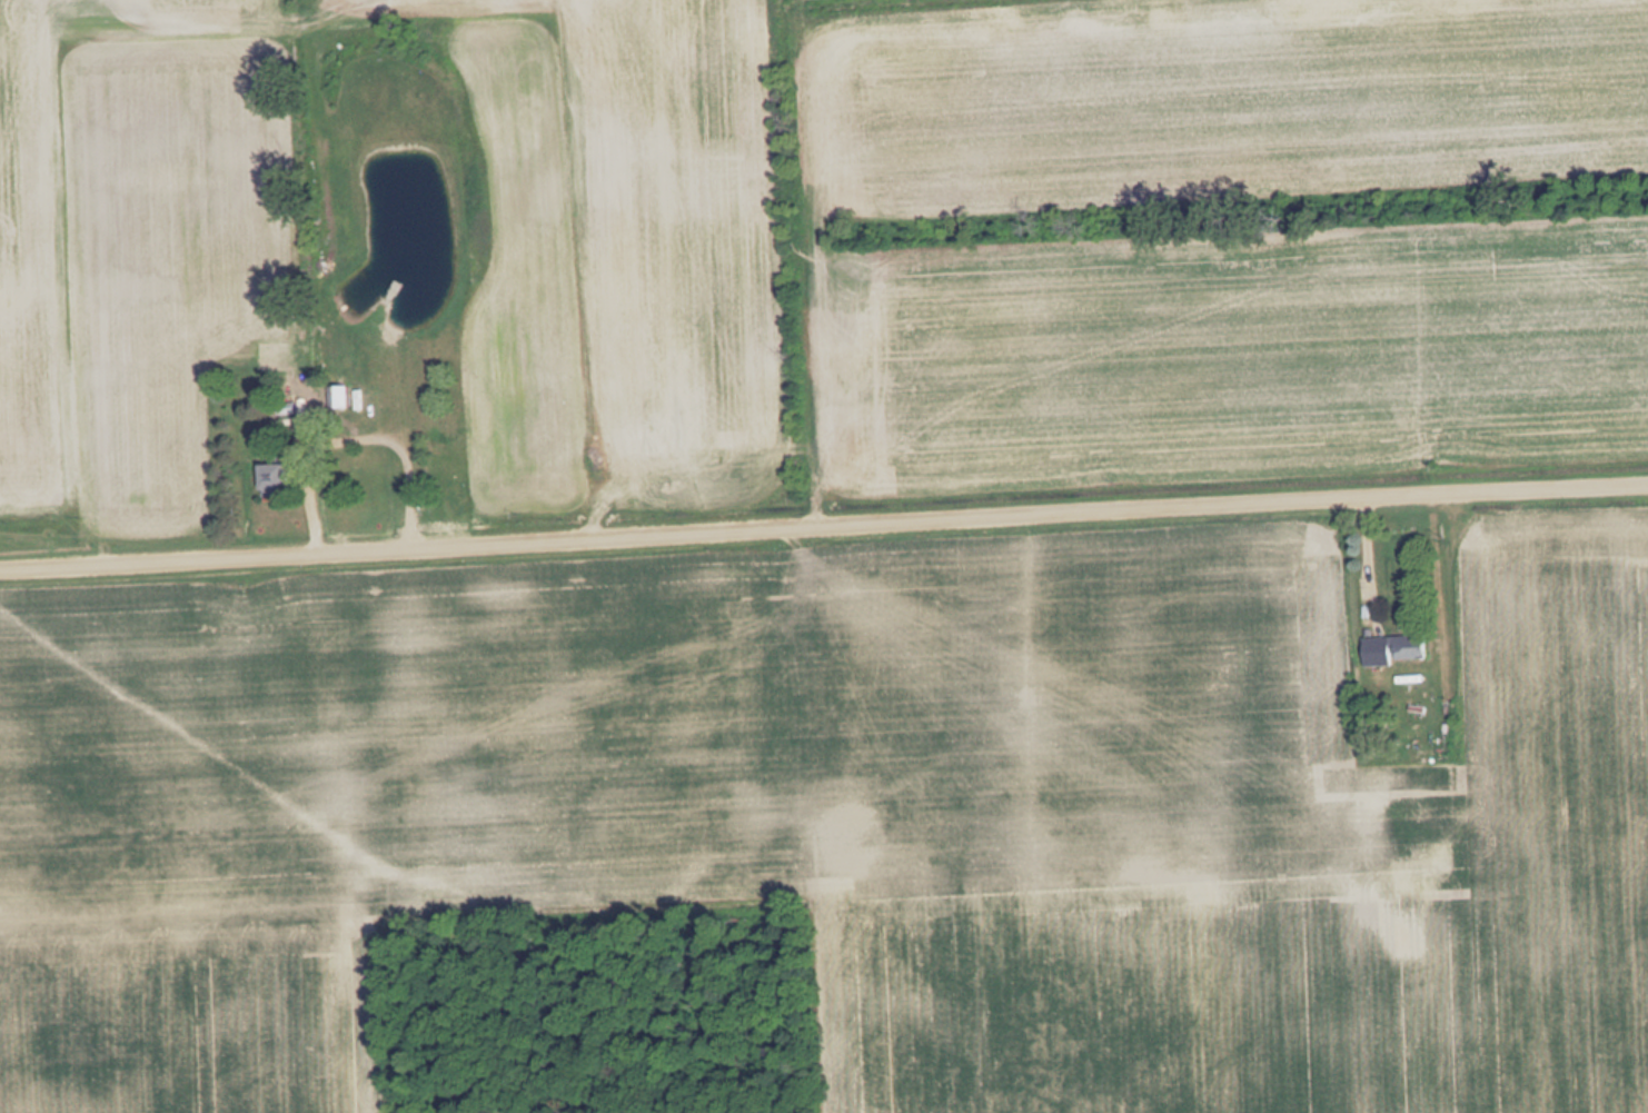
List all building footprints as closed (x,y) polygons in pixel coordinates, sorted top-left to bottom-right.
[(331,408),(350,408),(350,385),(331,385),(331,408)] [(290,495),(290,463),(264,463),(264,495),(290,495)] [(1427,660),(1426,635),(1365,637),(1366,662),(1427,660)]
